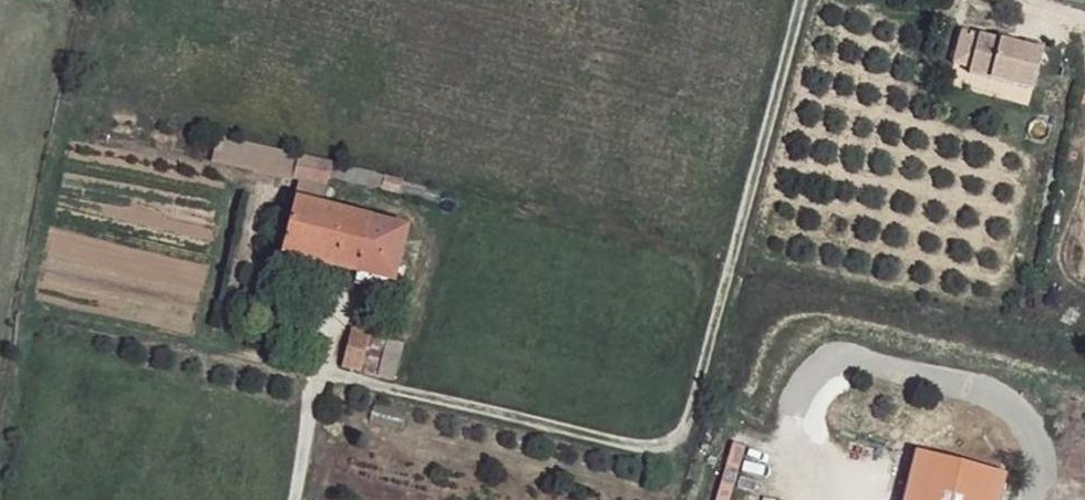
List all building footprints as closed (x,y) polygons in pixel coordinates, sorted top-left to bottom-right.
[(959,31),(956,40),(1039,61),(1042,48),(1022,43),(1018,49),(959,31)] [(1039,61),(956,40),(950,66),(964,69),(966,77),(1031,91),(1039,61)] [(297,149),(225,134),(220,161),(289,177),(297,149)] [(335,163),(299,155),(296,177),(331,187),(335,163)] [(406,179),(386,176),(381,189),(403,197),(406,179)] [(304,193),(296,190),(294,197),(302,200),(304,193)] [(302,200),(294,197),(281,252),(358,273),(372,217),(302,200)] [(402,223),(372,217),(358,273),(391,277),(402,223)] [(391,336),(354,326),(344,368),(379,378),(391,336)] [(410,343),(391,336),(379,378),(402,384),(410,343)] [(916,442),(900,499),(999,499),(1008,466),(916,442)]
